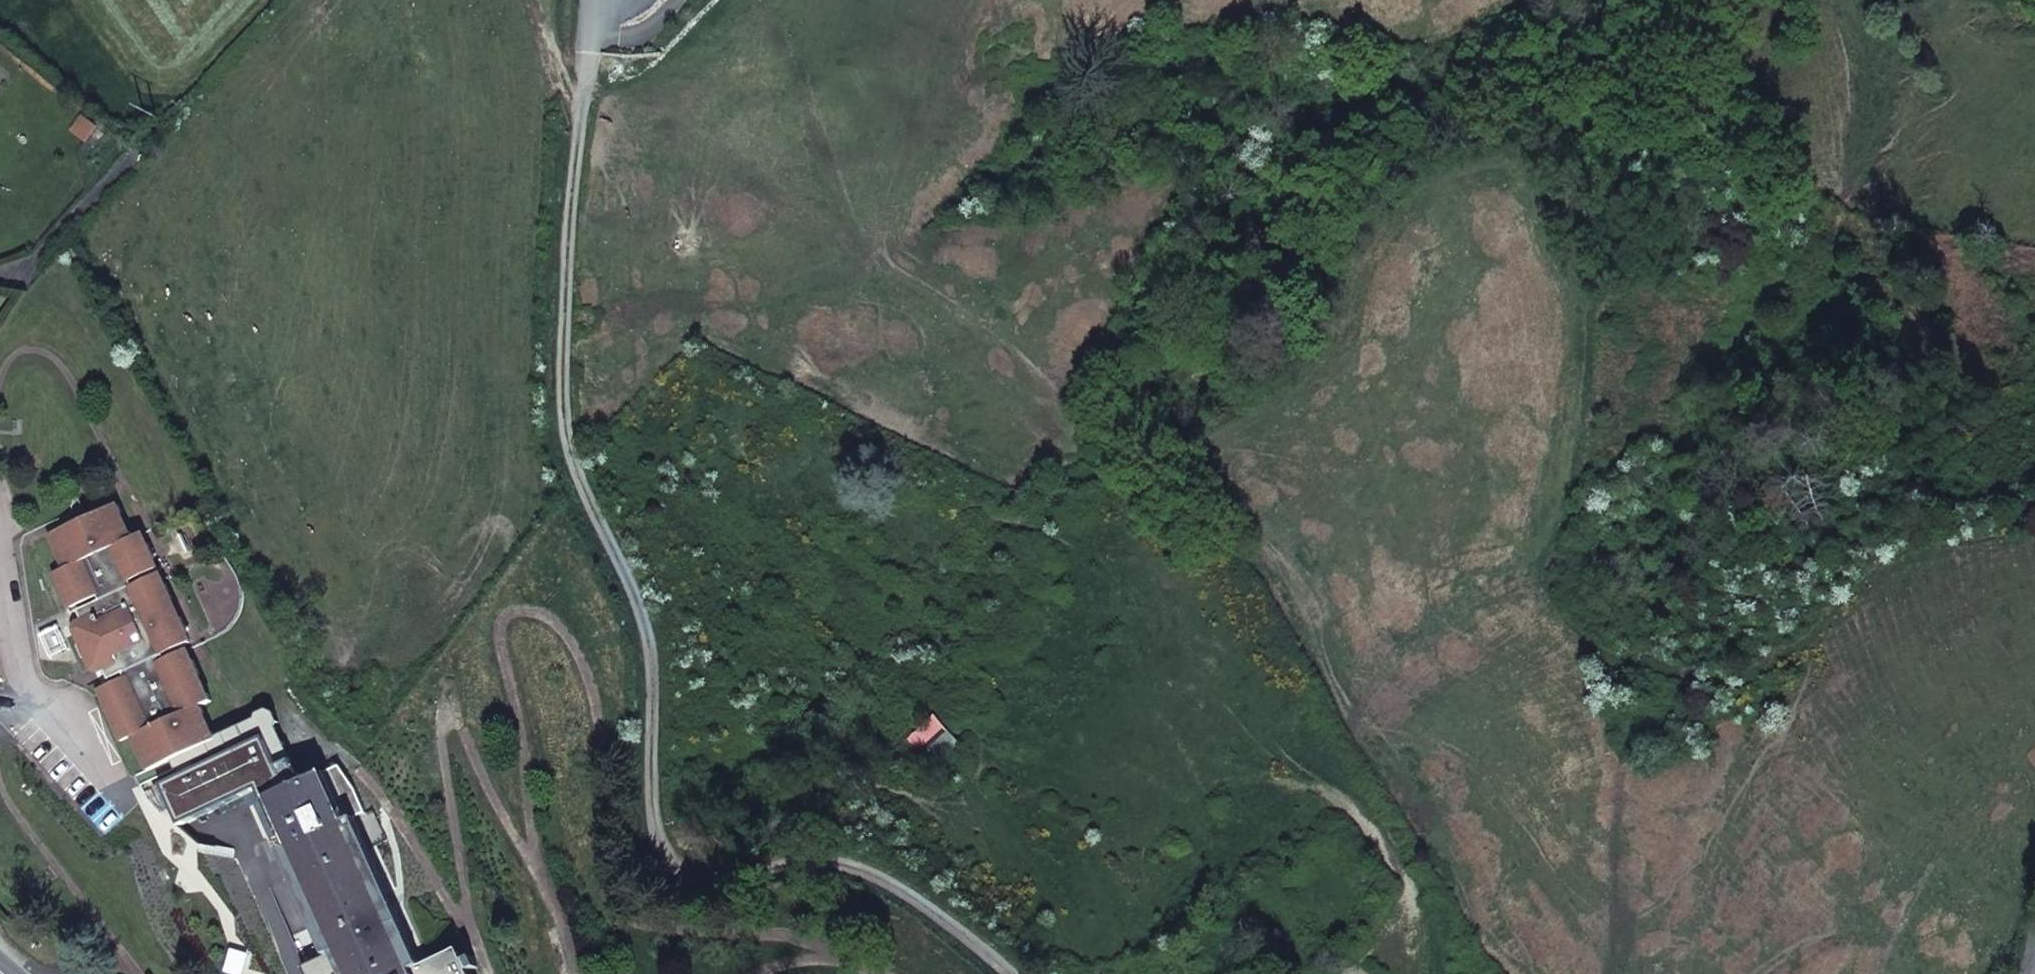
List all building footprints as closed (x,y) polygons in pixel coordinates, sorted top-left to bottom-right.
[(122,512),(118,504),(50,535),(53,542),(59,545),(58,547),(62,556),(64,556),(62,562),(65,568),(56,572),(58,577),(61,578),(59,584),(65,598),(71,600),(70,603),(72,608),(98,596),(100,601),(78,611),(82,621),(76,623),(73,630),(78,640),(84,642),(83,645),(87,653),(89,654),(87,660),(92,669),(99,672),(105,669),(110,679),(124,673),(126,678),(101,689),(103,693),(106,695),(104,700),(110,714),(115,716),(114,719),(118,727),(121,728),(118,733),(122,741),(133,737),(136,743),(141,745),(140,748),(143,756),(147,757),(144,762),(148,770),(156,767),(174,759),(216,740),(213,732),(207,730),(209,727),(205,719),(202,718),(204,713),(202,706),(212,701),(209,694),(203,691),(204,688),(201,680),(198,679),(200,674),(194,660),(188,658),(189,655),(187,650),(167,659),(164,654),(191,643),(189,638),(186,637),(188,631),(182,617),(176,615),(177,612),(174,604),(171,603),(173,598),(167,584),(161,582),(162,579),(160,574),(134,586),(132,581),(158,569),(156,564),(153,563),(155,557),(149,544),(143,541),(144,539),(142,534),(134,538),(131,531),(125,529),(126,526),(123,518),(120,517),(122,512)] [(216,740),(174,759),(178,769),(183,771),(191,767),(193,762),(263,731),(267,733),(288,781),(286,785),(287,787),(303,780),(302,778),(298,777),(277,729),(279,724),(275,715),(269,713),(261,717),(259,721),(216,740)] [(938,717),(914,737),(940,767),(964,747),(938,717)] [(160,777),(156,767),(148,770),(137,775),(141,785),(160,777)] [(340,767),(325,774),(347,823),(366,815),(356,790),(340,767)] [(288,789),(268,798),(342,964),(347,973),(467,973),(458,953),(414,972),(347,823),(325,774),(304,782),(288,789)] [(303,780),(287,787),(288,789),(304,782),(303,780)] [(68,942),(66,953),(80,956),(82,945),(68,942)] [(342,964),(330,969),(331,970),(322,973),(347,973),(342,964)]
